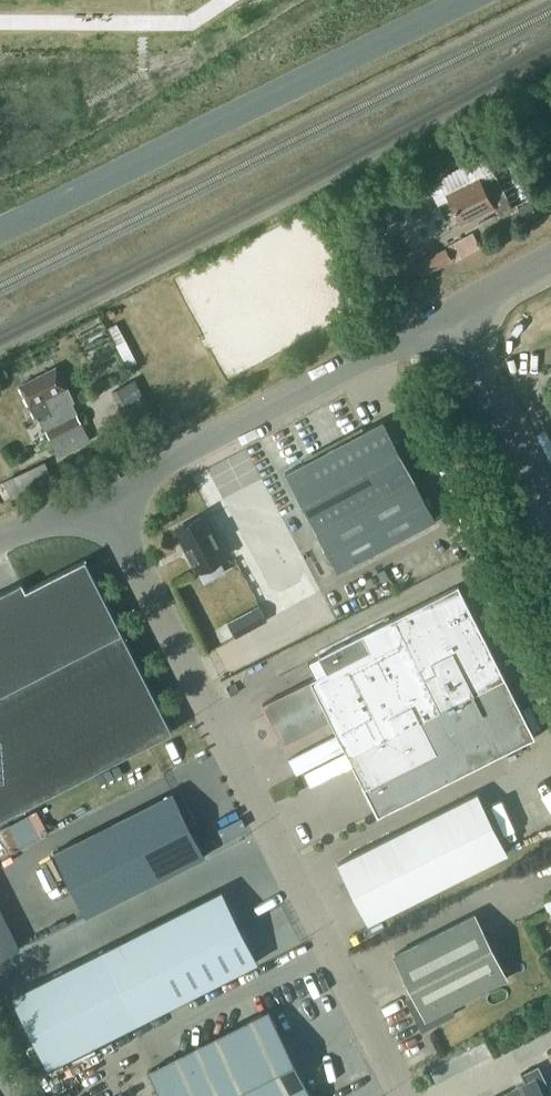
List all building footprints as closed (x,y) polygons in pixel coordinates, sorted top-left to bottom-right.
[(495,214),(503,230),(532,216),(526,202),(512,208),(495,173),(481,180),(481,178),(447,194),(460,220),(493,204),(497,213),(495,214)] [(448,244),(456,260),(481,247),(473,231),(448,244)] [(416,263),(422,275),(451,261),(445,249),(416,263)] [(20,384),(37,419),(40,418),(56,449),(88,433),(72,401),(73,400),(56,366),(20,384)] [(112,389),(126,416),(148,404),(133,378),(112,389)] [(285,471),(337,569),(436,517),(383,419),(285,471)] [(46,460),(4,479),(13,499),(55,480),(46,460)] [(227,554),(205,513),(176,529),(197,569),(227,554)] [(172,731),(85,559),(25,589),(21,581),(0,592),(0,818),(172,731)] [(252,568),(245,572),(251,583),(258,579),(252,568)] [(315,676),(262,703),(272,723),(280,719),(284,727),(276,731),(282,743),(331,719),(380,816),(535,737),(458,586),(320,656),(327,670),(315,676)] [(227,622),(235,636),(267,619),(260,605),(227,622)] [(349,755),(339,760),(344,769),(353,764),(349,755)] [(54,851),(86,915),(205,855),(173,792),(54,851)] [(478,792),(338,862),(368,922),(508,852),(478,792)] [(103,949),(12,995),(47,1066),(139,1020),(258,960),(222,889),(103,949)] [(412,1009),(422,1029),(454,1013),(450,1005),(506,977),(474,914),(394,954),(413,993),(406,997),(407,999),(415,995),(420,1005),(412,1009)] [(149,1069),(163,1095),(314,1095),(271,1009),(149,1069)] [(522,1072),(521,1072),(525,1082),(497,1095),(545,1095),(543,1091),(549,1088),(538,1067),(523,1074),(522,1072)]
